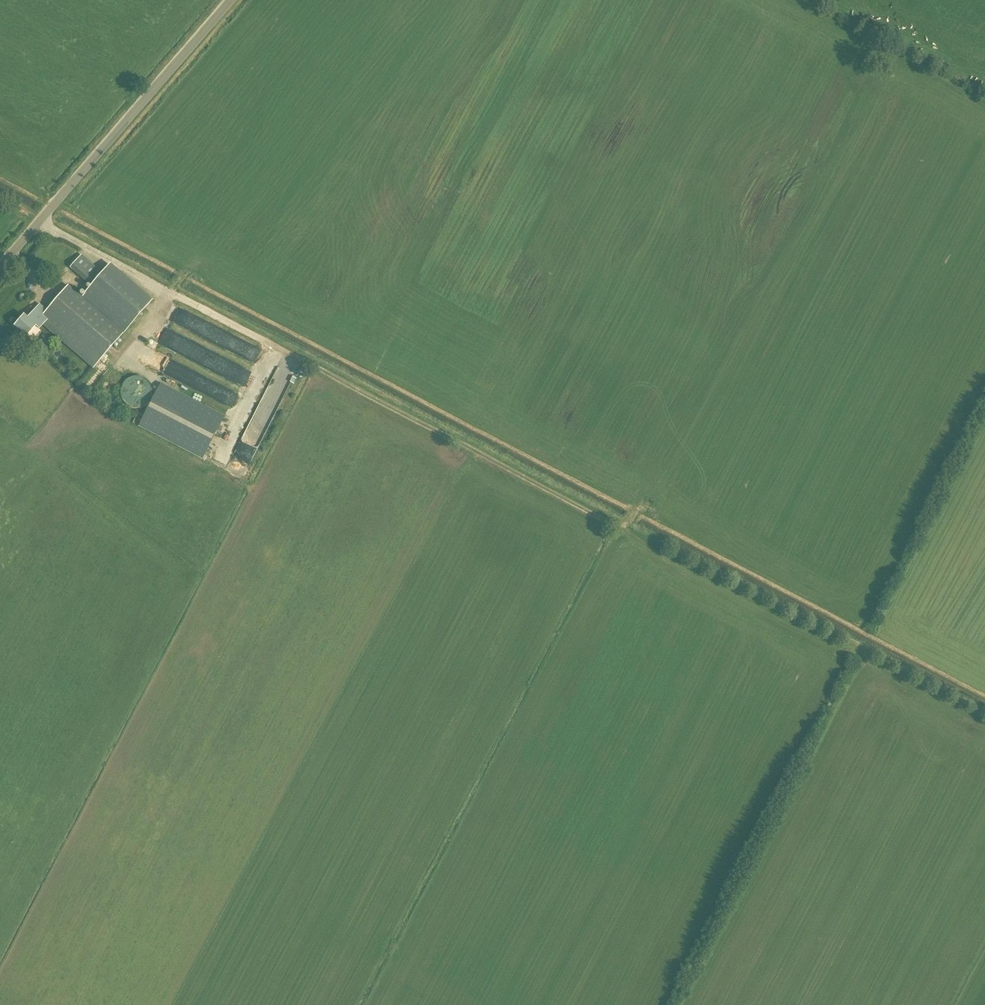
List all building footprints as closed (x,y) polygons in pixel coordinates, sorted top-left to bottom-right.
[(88,282),(98,271),(81,255),(70,267),(88,282)] [(88,303),(68,286),(47,311),(39,305),(28,318),(24,315),(15,326),(26,336),(36,325),(39,328),(43,324),(93,367),(123,333),(125,329),(91,300),(88,303)] [(5,301),(13,303),(15,296),(7,294),(5,301)] [(199,332),(205,317),(180,308),(175,323),(199,332)] [(217,326),(216,329),(214,327),(209,337),(238,350),(243,338),(217,326)] [(268,386),(288,394),(302,362),(283,353),(268,386)] [(133,408),(136,408),(139,408),(141,408),(144,407),(146,405),(148,404),(150,402),(151,399),(152,397),(153,394),(153,391),(152,389),(151,386),(150,384),(148,382),(146,380),(144,378),(142,377),(139,377),(136,376),(134,377),(131,377),(129,378),(126,380),(124,382),(123,384),(122,387),(121,389),(121,392),(121,395),(121,397),(122,400),(124,402),(126,404),(128,406),(131,407),(133,408)] [(202,459),(223,417),(179,394),(157,436),(202,459)] [(239,450),(255,458),(273,421),(257,413),(239,450)]
